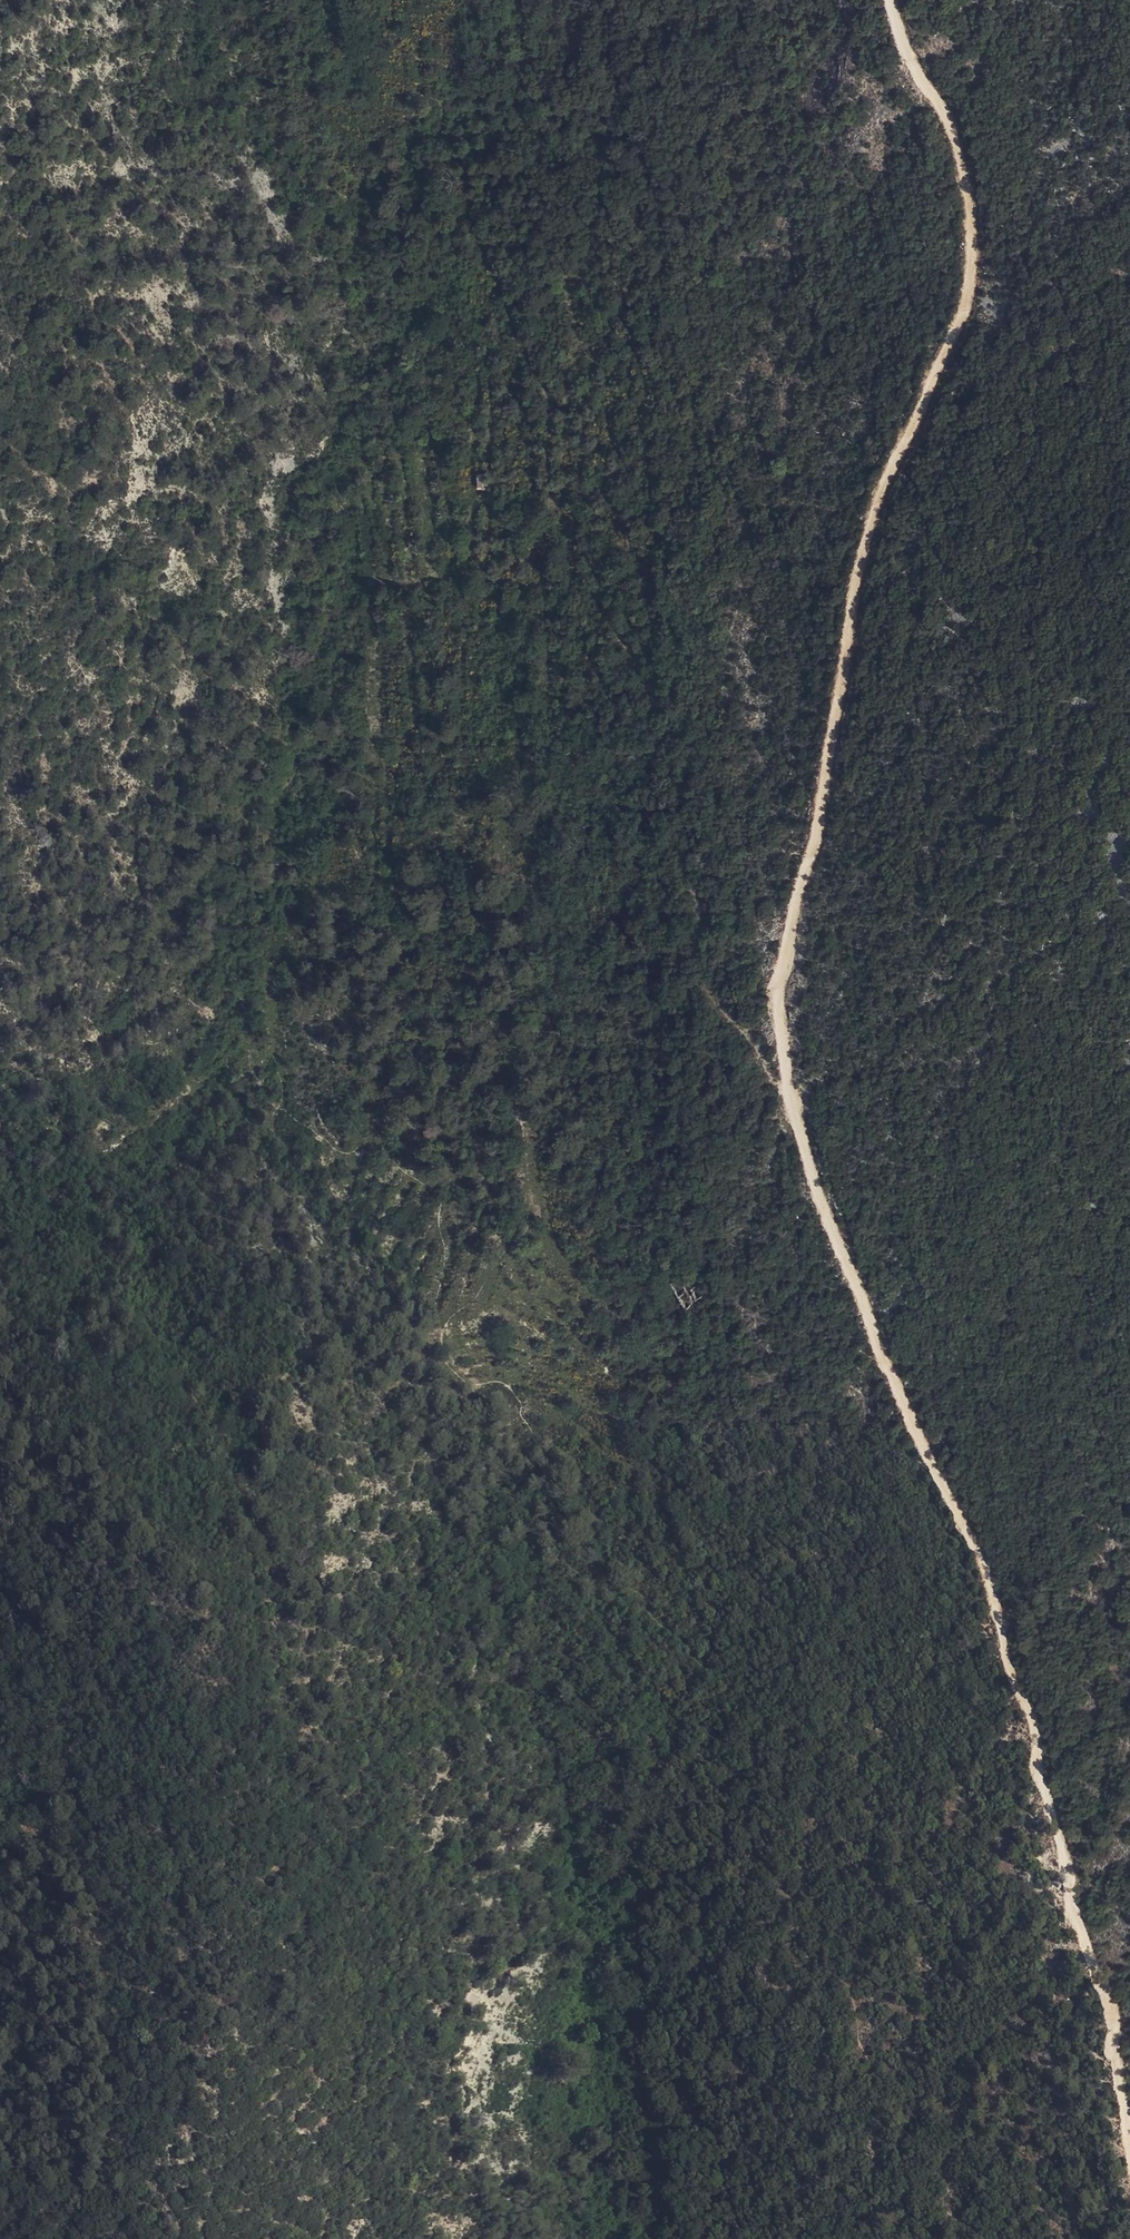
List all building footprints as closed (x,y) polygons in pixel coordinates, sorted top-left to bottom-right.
[(465,475),(467,487),(489,483),(487,472),(465,475)] [(700,1304),(710,1299),(697,1278),(693,1280),(689,1277),(685,1280),(700,1304)] [(691,1316),(696,1313),(699,1310),(697,1306),(684,1286),(677,1291),(691,1316)] [(720,1533),(712,1541),(710,1543),(726,1557),(735,1548),(720,1533)]
